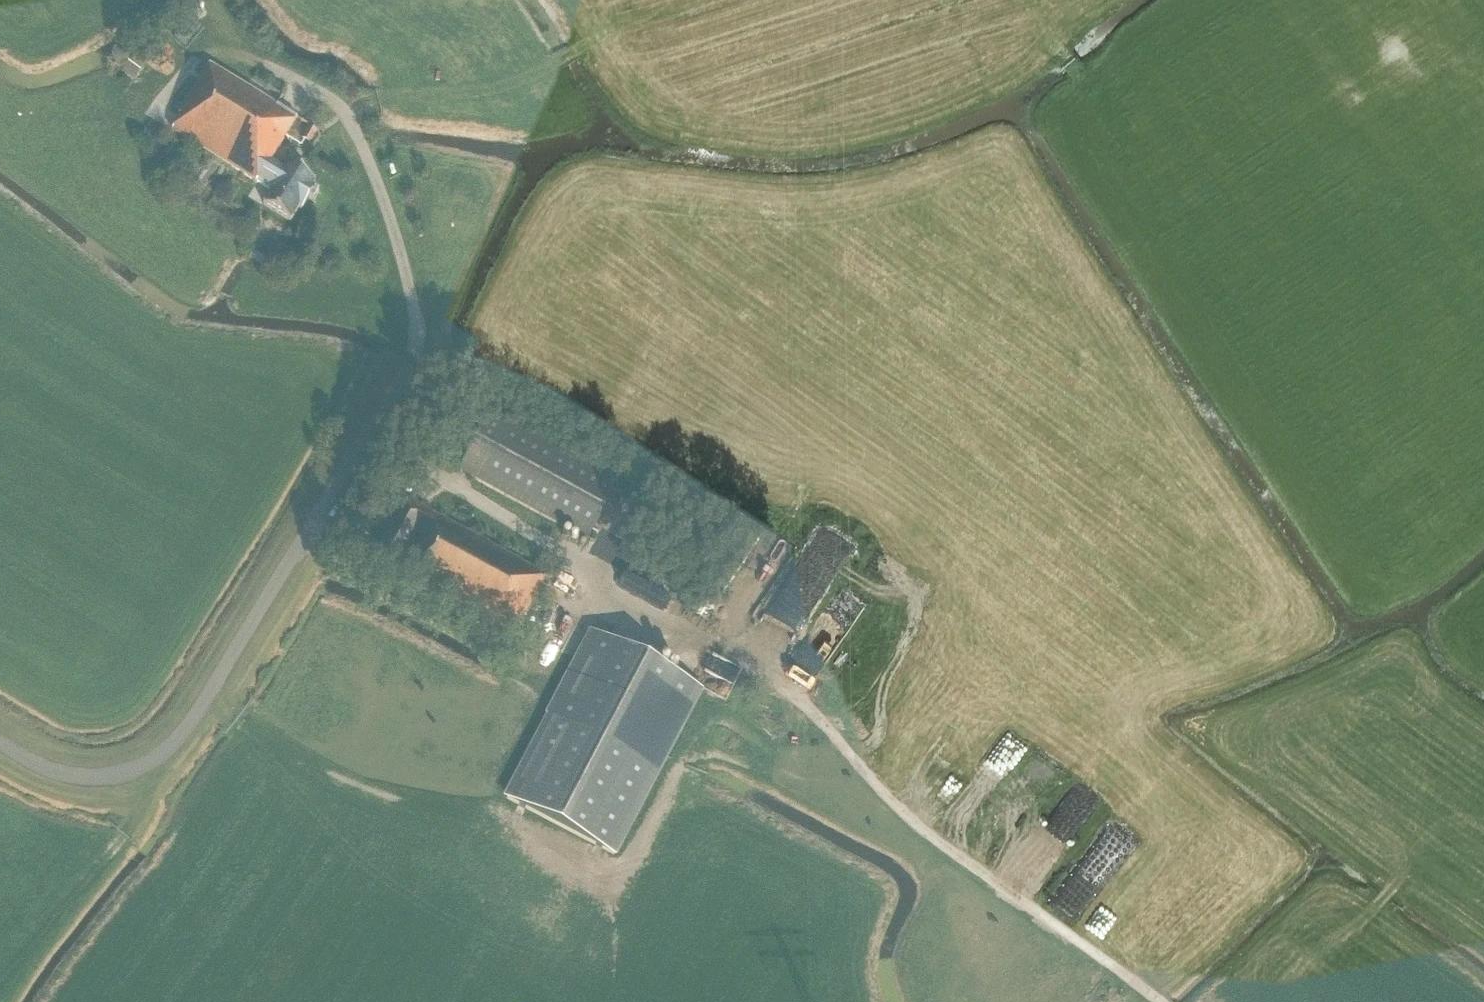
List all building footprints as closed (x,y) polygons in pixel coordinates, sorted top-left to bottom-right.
[(276,107),(209,64),(179,114),(181,116),(172,131),(257,183),(257,182),(272,191),(263,204),(291,221),(299,207),(301,209),(315,187),(312,185),(315,181),(288,165),(285,169),(271,160),(297,118),(277,106),(276,107)] [(318,133),(308,127),(301,139),(311,145),(318,133)] [(587,540),(619,481),(490,411),(458,471),(587,540)] [(421,593),(505,639),(515,622),(520,624),(546,576),(407,499),(373,560),(424,589),(421,593)] [(642,544),(694,572),(710,545),(657,516),(642,544)] [(546,715),(503,797),(615,856),(703,690),(589,630),(544,714),(546,715)]
